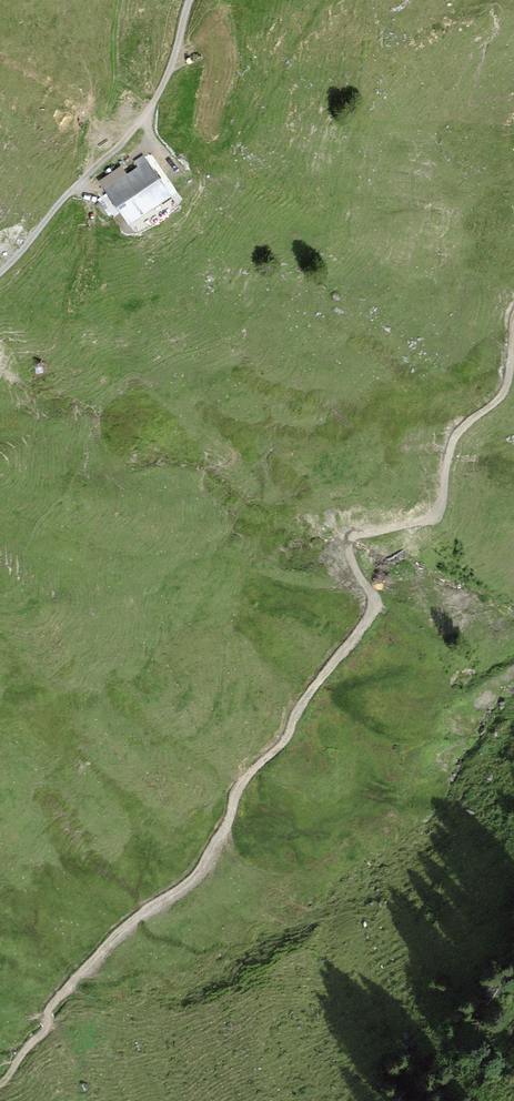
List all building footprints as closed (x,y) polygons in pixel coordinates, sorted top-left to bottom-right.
[(166,174),(132,196),(153,228),(187,206),(166,174)]
